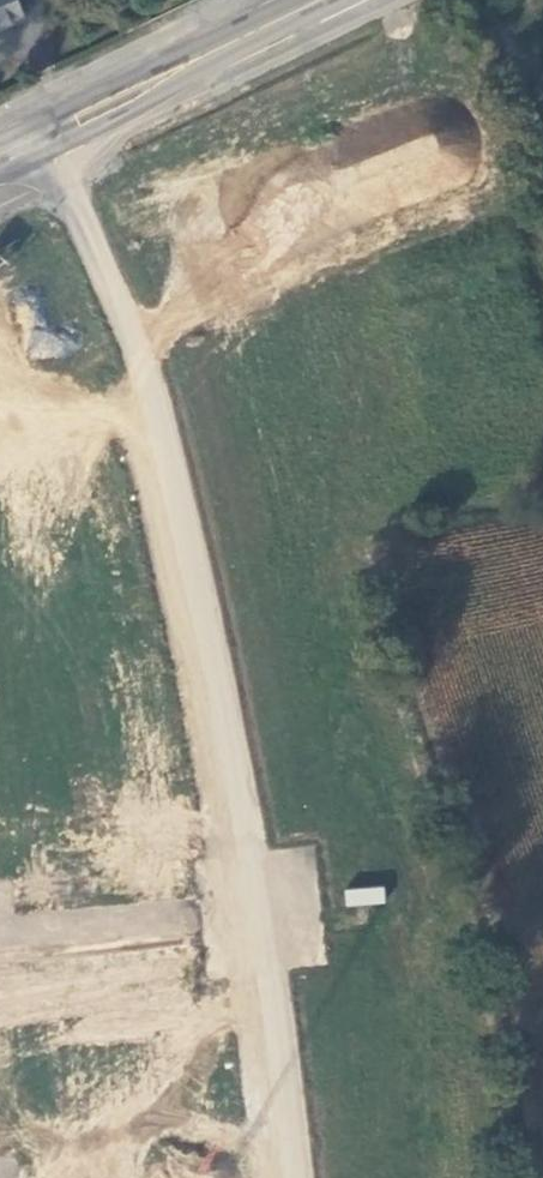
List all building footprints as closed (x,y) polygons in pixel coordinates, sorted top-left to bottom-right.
[(23,15),(16,0),(0,0),(0,25),(23,15)] [(346,906),(385,902),(384,887),(344,890),(346,906)]
